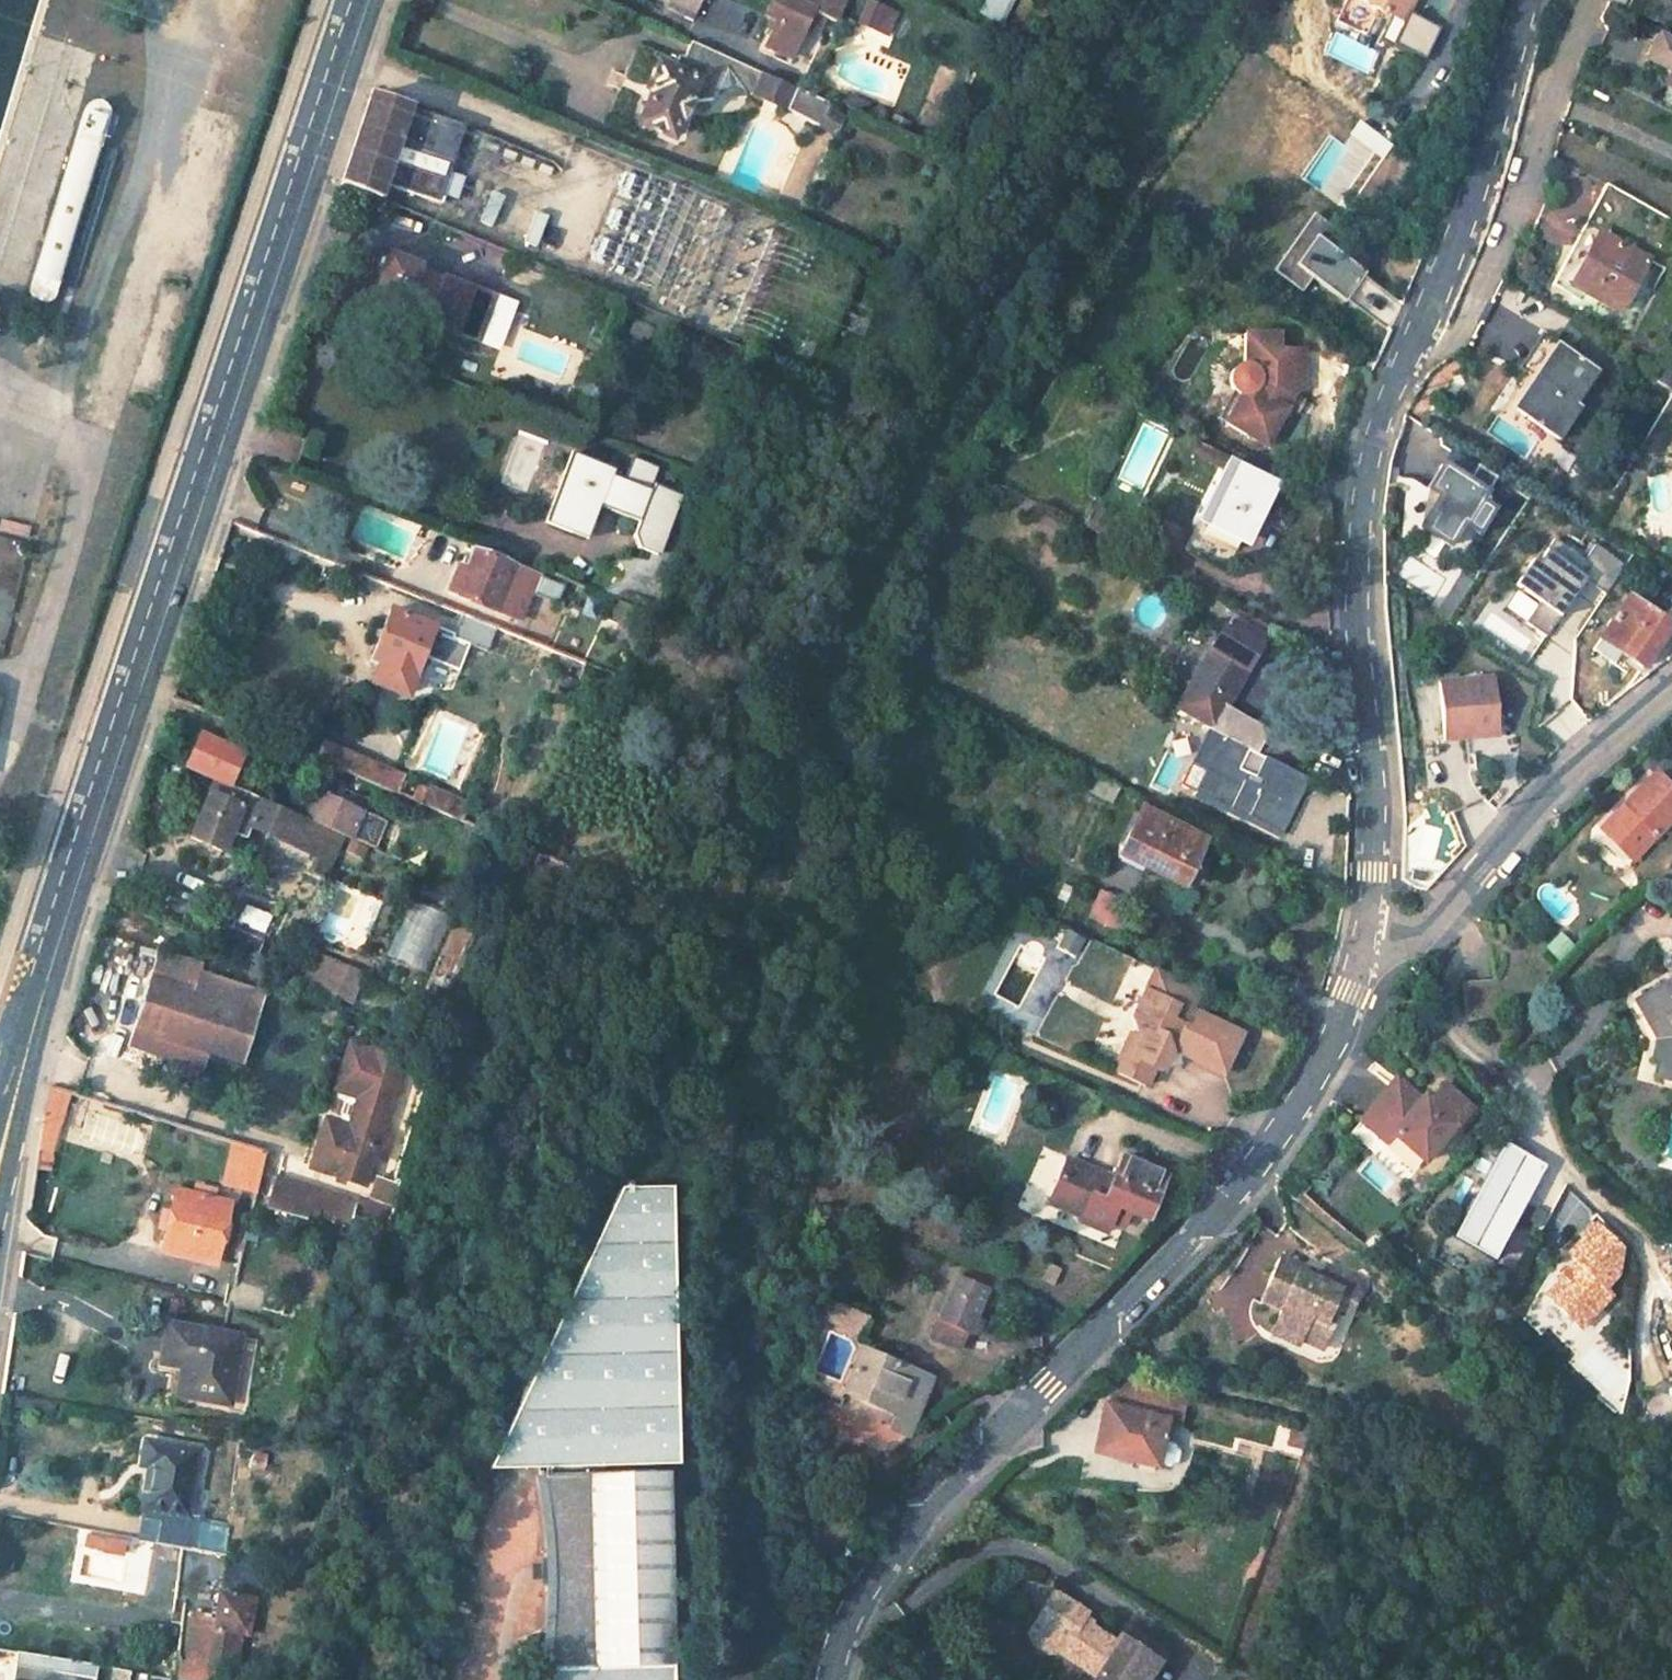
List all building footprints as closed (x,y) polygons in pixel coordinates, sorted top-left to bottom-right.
[(697,13),(703,0),(669,0),(697,13)] [(768,16),(778,20),(767,47),(790,58),(802,30),(815,36),(824,15),(831,19),(839,0),(775,0),(768,16)] [(1338,19),(1366,32),(1376,9),(1400,20),(1388,47),(1424,63),(1439,30),(1406,14),(1412,0),(1347,0),(1338,19)] [(1627,8),(1656,22),(1667,0),(1631,0),(1627,8)] [(887,32),(894,13),(867,2),(858,21),(887,32)] [(1656,67),(1664,71),(1671,55),(1671,44),(1668,43),(1656,67)] [(1658,82),(1671,88),(1671,55),(1658,82)] [(672,139),(698,80),(656,61),(645,87),(651,89),(636,124),(672,139)] [(784,108),(794,86),(761,72),(751,92),(784,108)] [(837,105),(845,87),(825,77),(819,75),(811,94),(837,105)] [(439,201),(464,125),(371,95),(342,184),(378,199),(383,184),(439,201)] [(866,112),(870,102),(849,95),(845,104),(866,112)] [(840,120),(842,115),(805,99),(797,114),(835,132),(840,120)] [(906,133),(911,122),(892,114),(888,125),(906,133)] [(845,136),(850,124),(840,120),(835,132),(845,136)] [(1548,286),(1579,303),(1582,295),(1617,313),(1644,258),(1664,267),(1671,252),(1671,220),(1603,185),(1548,286)] [(397,206),(401,195),(389,191),(385,201),(397,206)] [(1341,302),(1360,273),(1317,245),(1328,228),(1307,215),(1269,273),(1301,294),(1309,281),(1341,302)] [(372,302),(388,256),(376,252),(360,297),(372,302)] [(372,302),(477,340),(493,294),(388,256),(372,302)] [(1281,335),(1247,334),(1246,365),(1239,396),(1224,422),(1246,435),(1250,429),(1269,440),(1288,407),(1295,395),(1295,391),(1305,391),(1306,352),(1280,352),(1281,335)] [(1556,347),(1514,410),(1560,441),(1580,409),(1573,405),(1595,373),(1556,347)] [(1239,396),(1246,365),(1216,418),(1224,422),(1239,396)] [(1305,400),(1295,395),(1288,407),(1297,413),(1305,400)] [(1250,429),(1246,435),(1266,446),(1269,440),(1250,429)] [(598,506),(640,520),(635,536),(640,548),(659,555),(681,494),(654,484),(653,484),(651,490),(648,489),(657,467),(632,458),(625,480),(609,475),(612,468),(579,457),(557,521),(588,531),(598,506)] [(1230,462),(1200,521),(1239,539),(1255,505),(1263,509),(1275,484),(1230,462)] [(1483,494),(1436,468),(1423,491),(1437,499),(1419,531),(1447,546),(1459,525),(1477,534),(1490,511),(1477,504),(1483,494)] [(1255,505),(1239,539),(1246,543),(1263,509),(1255,505)] [(518,619),(535,576),(473,551),(467,567),(456,593),(518,619)] [(1583,579),(1542,554),(1533,568),(1527,564),(1512,589),(1538,605),(1526,624),(1548,637),(1583,579)] [(456,593),(467,567),(457,563),(446,590),(456,593)] [(1627,597),(1599,639),(1631,660),(1642,668),(1669,627),(1627,597)] [(214,621),(219,604),(204,599),(198,616),(214,621)] [(408,689),(433,625),(391,609),(371,659),(380,662),(374,676),(378,684),(400,693),(408,689)] [(488,649),(495,625),(461,612),(452,635),(459,637),(488,649)] [(1261,642),(1220,621),(1173,711),(1208,729),(1243,745),(1260,753),(1272,730),(1228,707),(1261,642)] [(1599,639),(1591,650),(1622,672),(1631,660),(1599,639)] [(1465,730),(1497,728),(1494,682),(1439,685),(1443,744),(1466,743),(1465,730)] [(1466,743),(1498,742),(1497,728),(1465,730),(1466,743)] [(248,795),(254,781),(233,773),(240,753),(199,736),(186,768),(213,780),(248,795)] [(396,792),(403,775),(322,741),(315,758),(396,792)] [(1088,771),(1081,788),(1111,802),(1119,785),(1088,771)] [(1671,816),(1671,797),(1662,787),(1650,775),(1596,831),(1627,861),(1671,816)] [(1671,797),(1671,777),(1662,787),(1671,797)] [(314,856),(325,828),(300,817),(297,816),(273,806),(248,795),(213,780),(190,835),(222,849),(234,822),(247,828),(299,850),(314,856)] [(297,816),(306,795),(282,785),(273,806),(297,816)] [(442,812),(448,794),(430,786),(423,804),(442,812)] [(423,804),(428,792),(417,789),(412,799),(423,804)] [(325,828),(371,848),(381,822),(310,792),(300,817),(325,828)] [(461,820),(468,802),(448,794),(442,812),(461,820)] [(1141,808),(1118,855),(1183,887),(1205,839),(1141,808)] [(236,855),(247,828),(234,822),(222,849),(236,855)] [(1130,907),(1100,893),(1088,917),(1118,931),(1130,907)] [(1088,938),(1070,930),(1062,947),(1080,955),(1088,938)] [(1202,991),(1164,973),(1155,993),(1148,990),(1134,1018),(1138,1034),(1140,1044),(1134,1057),(1122,1051),(1110,1075),(1144,1091),(1156,1068),(1163,1071),(1172,1052),(1223,1075),(1242,1034),(1192,1011),(1202,991)] [(1465,1019),(1501,1013),(1495,977),(1460,982),(1465,1019)] [(1655,1079),(1671,1084),(1671,985),(1668,978),(1633,1000),(1656,1037),(1651,1061),(1658,1063),(1655,1079)] [(240,1060),(255,1013),(151,980),(137,1028),(240,1060)] [(1138,1034),(1129,1036),(1122,1051),(1134,1057),(1140,1044),(1138,1034)] [(358,1098),(348,1128),(324,1121),(314,1154),(310,1170),(368,1187),(376,1160),(386,1163),(394,1137),(383,1135),(405,1059),(373,1050),(348,1043),(333,1090),(358,1098)] [(1389,1081),(1378,1095),(1383,1099),(1394,1086),(1389,1081)] [(1470,1108),(1437,1083),(1424,1100),(1417,1095),(1413,1100),(1394,1086),(1383,1099),(1378,1095),(1353,1125),(1381,1148),(1389,1138),(1394,1132),(1410,1144),(1405,1150),(1421,1162),(1452,1122),(1457,1125),(1470,1108)] [(61,1123),(70,1095),(47,1088),(42,1118),(61,1123)] [(52,1149),(61,1123),(42,1118),(38,1149),(51,1153),(52,1149)] [(1410,1144),(1394,1132),(1389,1138),(1405,1150),(1410,1144)] [(258,1191),(267,1152),(233,1142),(224,1184),(258,1191)] [(1539,1169),(1498,1147),(1447,1240),(1488,1262),(1539,1169)] [(109,1163),(111,1156),(102,1153),(100,1161),(109,1163)] [(1047,1202),(1080,1215),(1078,1221),(1093,1226),(1113,1178),(1065,1157),(1047,1202)] [(1149,1218),(1167,1174),(1122,1157),(1113,1178),(1093,1226),(1107,1232),(1112,1221),(1125,1226),(1132,1211),(1149,1218)] [(670,1188),(617,1189),(488,1469),(531,1468),(537,1501),(539,1525),(543,1545),(546,1589),(544,1614),(538,1667),(545,1668),(545,1679),(673,1679),(666,1464),(675,1465),(670,1188)] [(214,1263),(228,1202),(175,1190),(161,1250),(214,1263)] [(373,1271),(395,1213),(363,1203),(345,1263),(373,1271)] [(1618,1251),(1593,1227),(1564,1257),(1576,1267),(1570,1274),(1568,1272),(1557,1269),(1549,1277),(1552,1288),(1543,1297),(1577,1330),(1609,1296),(1602,1289),(1614,1277),(1618,1251)] [(1353,1313),(1365,1280),(1327,1267),(1321,1282),(1300,1274),(1302,1270),(1281,1263),(1265,1307),(1285,1314),(1277,1333),(1305,1343),(1307,1338),(1330,1346),(1337,1326),(1330,1324),(1336,1307),(1353,1313)] [(46,1280),(50,1270),(35,1264),(30,1272),(46,1280)] [(1049,1265),(1041,1281),(1054,1286),(1061,1270),(1049,1265)] [(940,1314),(938,1318),(933,1329),(953,1337),(958,1326),(970,1331),(976,1317),(988,1290),(956,1277),(947,1297),(940,1314)] [(262,1314),(267,1291),(236,1283),(230,1306),(262,1314)] [(812,1294),(811,1313),(828,1320),(835,1305),(812,1294)] [(939,1294),(931,1310),(940,1314),(947,1297),(939,1294)] [(218,1306),(218,1303),(218,1301),(215,1298),(209,1297),(208,1299),(206,1303),(206,1306),(208,1308),(211,1310),(214,1310),(216,1308),(218,1306)] [(835,1305),(828,1320),(858,1332),(865,1318),(835,1305)] [(976,1317),(970,1331),(978,1334),(984,1321),(976,1317)] [(229,1405),(240,1336),(165,1324),(161,1352),(184,1356),(182,1367),(177,1395),(229,1405)] [(860,1349),(842,1393),(896,1415),(889,1428),(908,1436),(932,1379),(860,1349)] [(182,1367),(184,1356),(161,1352),(159,1363),(182,1367)] [(1111,1374),(1105,1403),(1142,1412),(1148,1383),(1111,1374)] [(1142,1412),(1105,1403),(1093,1451),(1156,1466),(1158,1461),(1170,1464),(1179,1460),(1181,1450),(1176,1442),(1163,1439),(1168,1419),(1181,1422),(1188,1391),(1148,1383),(1142,1412)] [(1294,1422),(1288,1445),(1304,1449),(1310,1426),(1294,1422)] [(188,1516),(198,1449),(145,1441),(139,1466),(148,1468),(142,1507),(188,1516)] [(1054,1590),(1027,1632),(1029,1644),(1047,1656),(1060,1654),(1095,1678),(1093,1679),(1143,1679),(1156,1660),(1122,1637),(1117,1644),(1093,1628),(1081,1620),(1083,1615),(1086,1612),(1054,1590)] [(253,1599),(220,1594),(216,1616),(206,1614),(205,1619),(193,1616),(189,1642),(193,1642),(190,1660),(215,1665),(216,1663),(234,1665),(241,1632),(247,1634),(253,1599)] [(1083,1615),(1081,1620),(1093,1628),(1095,1620),(1083,1615)] [(172,1677),(176,1655),(160,1652),(157,1675),(172,1677)]
